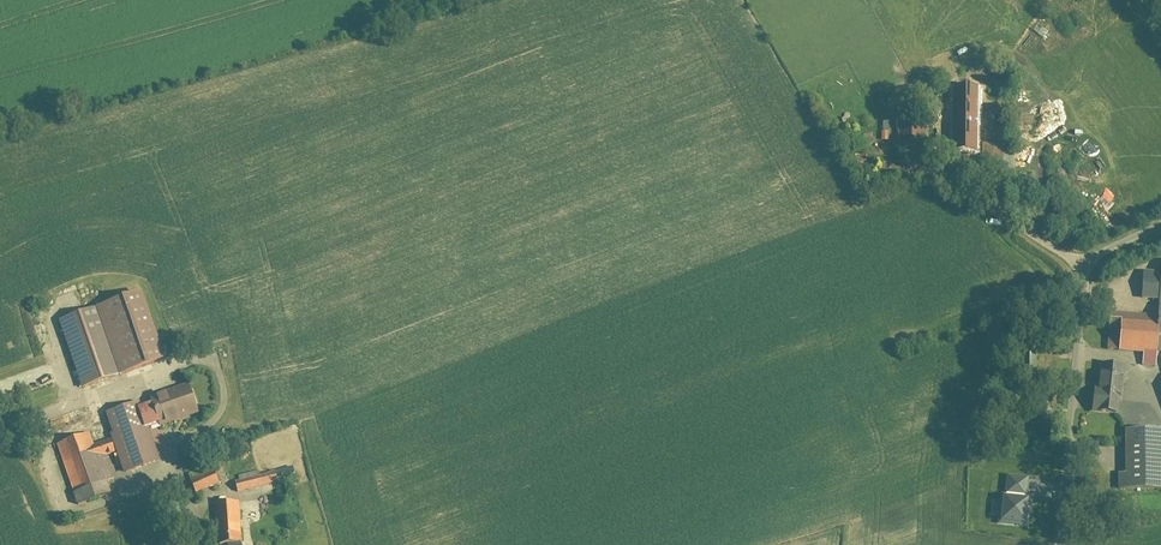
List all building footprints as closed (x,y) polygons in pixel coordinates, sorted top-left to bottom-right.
[(977,87),(947,87),(947,154),(977,154),(977,163),(1000,163),(1000,148),(977,148),(977,129),(995,129),(994,107),(977,107),(977,87)] [(924,117),(893,117),(893,147),(924,147),(924,117)] [(1143,276),(1142,299),(1160,300),(1160,277),(1143,276)] [(58,315),(78,386),(165,361),(144,290),(58,315)] [(1124,316),(1122,351),(1144,352),(1143,364),(1157,365),(1158,349),(1160,349),(1160,318),(1124,316)] [(1091,416),(1119,417),(1122,366),(1099,365),(1098,391),(1093,391),(1091,416)] [(91,439),(57,451),(80,512),(114,500),(110,489),(117,487),(108,463),(120,458),(128,479),(160,467),(149,437),(200,418),(190,390),(106,420),(115,444),(96,451),(91,439)] [(1125,432),(1126,492),(1160,491),(1160,432),(1125,432)] [(288,483),(299,477),(293,468),(283,474),(288,483)] [(236,486),(240,499),(281,487),(277,475),(236,486)] [(191,487),(197,501),(221,491),(216,477),(191,487)] [(1025,527),(1027,500),(1000,498),(997,524),(1025,527)] [(241,507),(215,508),(215,544),(242,544),(241,507)]
